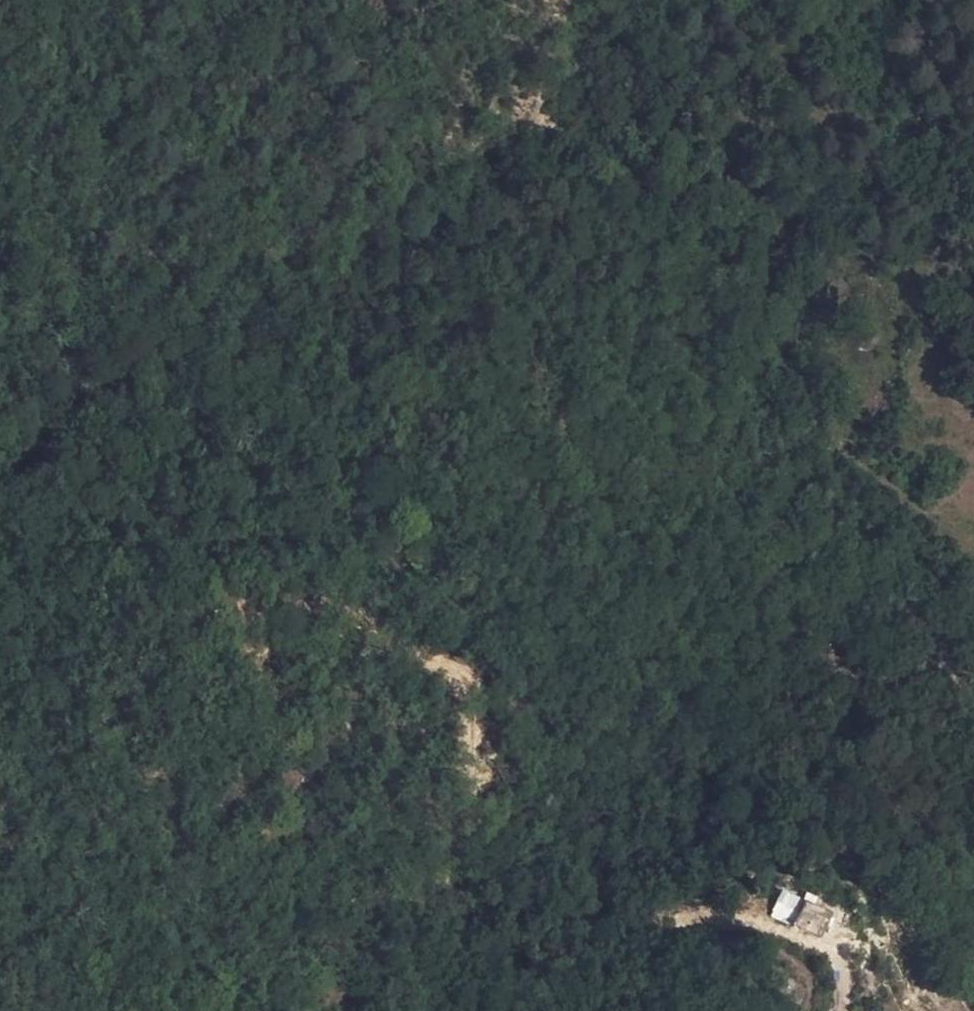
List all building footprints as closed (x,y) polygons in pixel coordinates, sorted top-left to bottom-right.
[(770,915),(787,922),(799,896),(783,888),(770,915)] [(807,898),(792,921),(819,935),(835,912),(807,898)]
